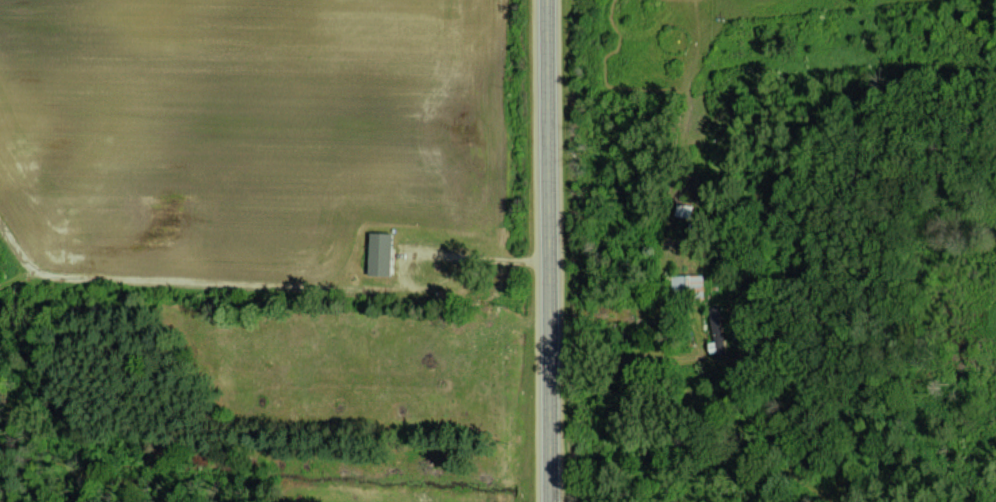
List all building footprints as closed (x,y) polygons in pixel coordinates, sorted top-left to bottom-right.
[(394,233),(370,232),(369,275),(393,275),(394,233)] [(670,275),(670,296),(687,295),(686,275),(670,275)]
